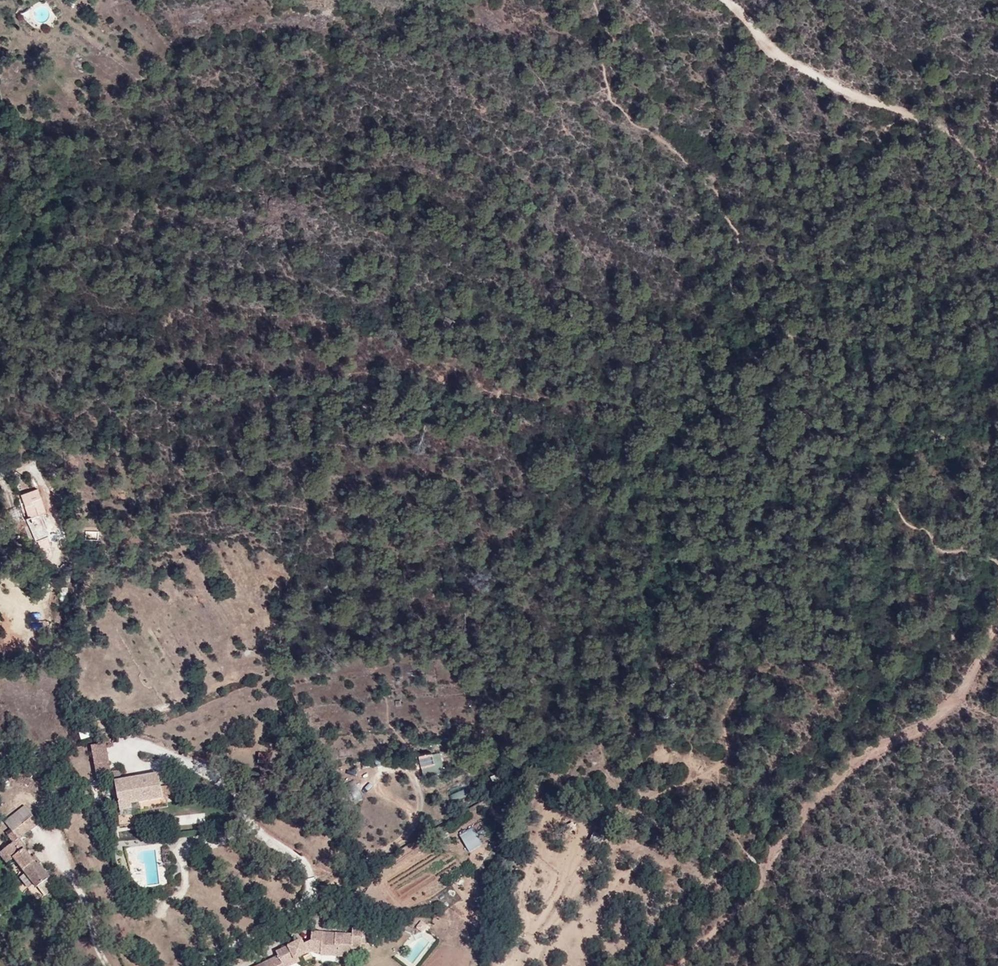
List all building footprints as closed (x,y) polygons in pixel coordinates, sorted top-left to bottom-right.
[(41,499),(24,505),(29,516),(27,517),(34,534),(45,529),(41,515),(49,512),(47,506),(44,507),(41,499)] [(29,516),(24,505),(9,511),(13,522),(27,517),(29,516)] [(105,744),(93,746),(97,775),(110,773),(105,744)] [(435,763),(431,753),(419,756),(422,767),(435,763)] [(163,798),(161,788),(159,775),(122,781),(121,771),(113,773),(120,811),(131,809),(131,804),(163,798)] [(171,785),(161,788),(163,798),(173,796),(171,785)] [(30,859),(23,850),(26,848),(19,840),(31,829),(25,823),(8,836),(13,844),(0,853),(7,863),(14,858),(37,888),(49,879),(38,864),(36,866),(30,859)] [(461,834),(471,850),(483,843),(474,827),(461,834)] [(35,855),(30,859),(36,866),(38,864),(41,862),(35,855)] [(353,936),(336,934),(335,938),(322,938),(323,933),(311,932),(310,952),(320,952),(321,955),(351,958),(352,949),(360,949),(362,929),(353,929),(353,936)]
